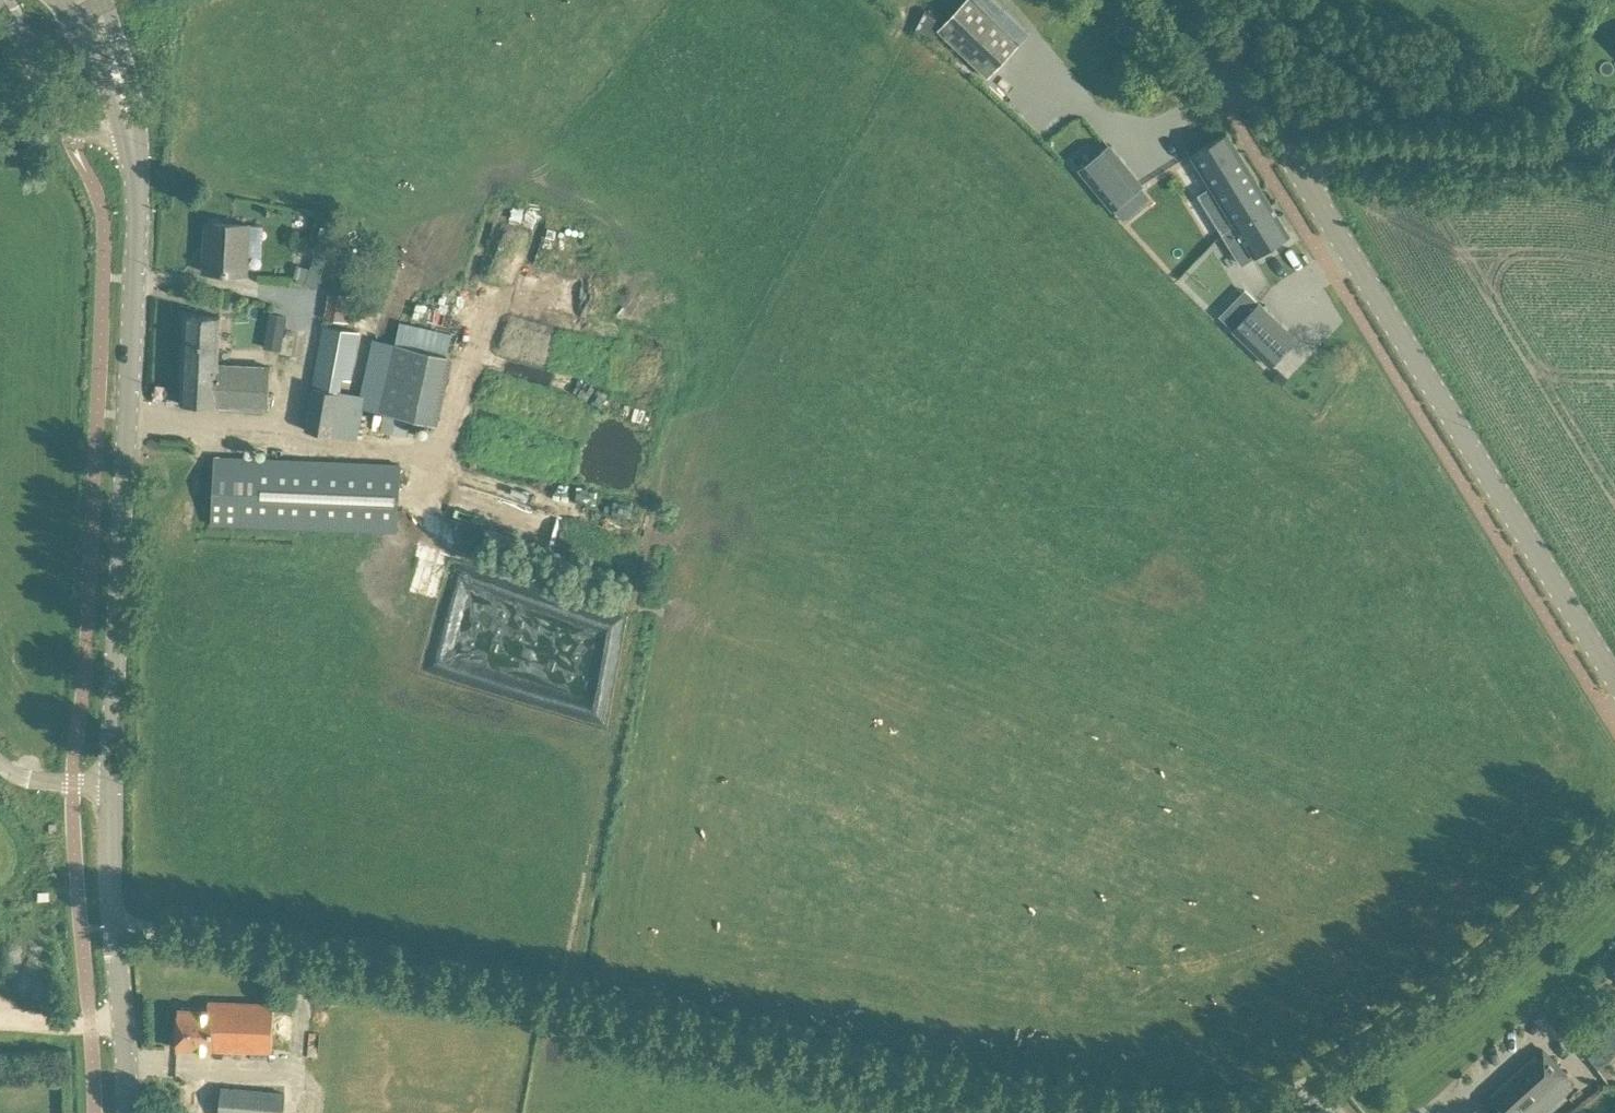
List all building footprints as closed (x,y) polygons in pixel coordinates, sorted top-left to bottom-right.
[(988,77),(1019,44),(973,0),(964,0),(937,28),(988,77)] [(932,37),(942,18),(925,10),(916,29),(932,37)] [(1208,143),(1192,154),(1213,187),(1201,194),(1214,217),(1217,215),(1226,229),(1223,231),(1224,232),(1270,202),(1227,132),(1208,143)] [(1109,144),(1080,168),(1113,208),(1141,185),(1142,185),(1109,144)] [(1243,263),(1271,246),(1290,234),(1270,202),(1224,232),(1243,263)] [(248,224),(235,223),(213,222),(211,251),(205,251),(204,271),(246,273),(248,224)] [(349,322),(354,296),(329,291),(323,316),(349,322)] [(1234,328),(1233,328),(1271,365),(1297,338),(1259,302),(1258,302),(1234,328)] [(280,350),(287,315),(269,312),(263,346),(280,350)] [(221,315),(207,314),(185,313),(181,403),(269,407),(271,364),(219,361),(221,315)] [(352,437),(359,395),(342,392),(344,379),(351,380),(360,331),(325,324),(303,430),(352,437)] [(410,417),(438,424),(453,357),(374,339),(358,405),(387,412),(383,430),(406,435),(410,417)] [(407,467),(236,457),(215,456),(211,522),(403,533),(407,467)] [(272,1039),(274,1004),(274,1003),(208,1000),(208,1010),(178,1008),(176,1047),(212,1049),(272,1050),(272,1039)] [(1587,1055),(1598,1069),(1614,1055),(1614,1022),(1592,1040),(1597,1047),(1587,1055)] [(1484,1101),(1495,1112),(1523,1112),(1566,1074),(1557,1064),(1543,1048),(1484,1101)] [(219,1112),(283,1112),(285,1092),(222,1087),(219,1112)]
